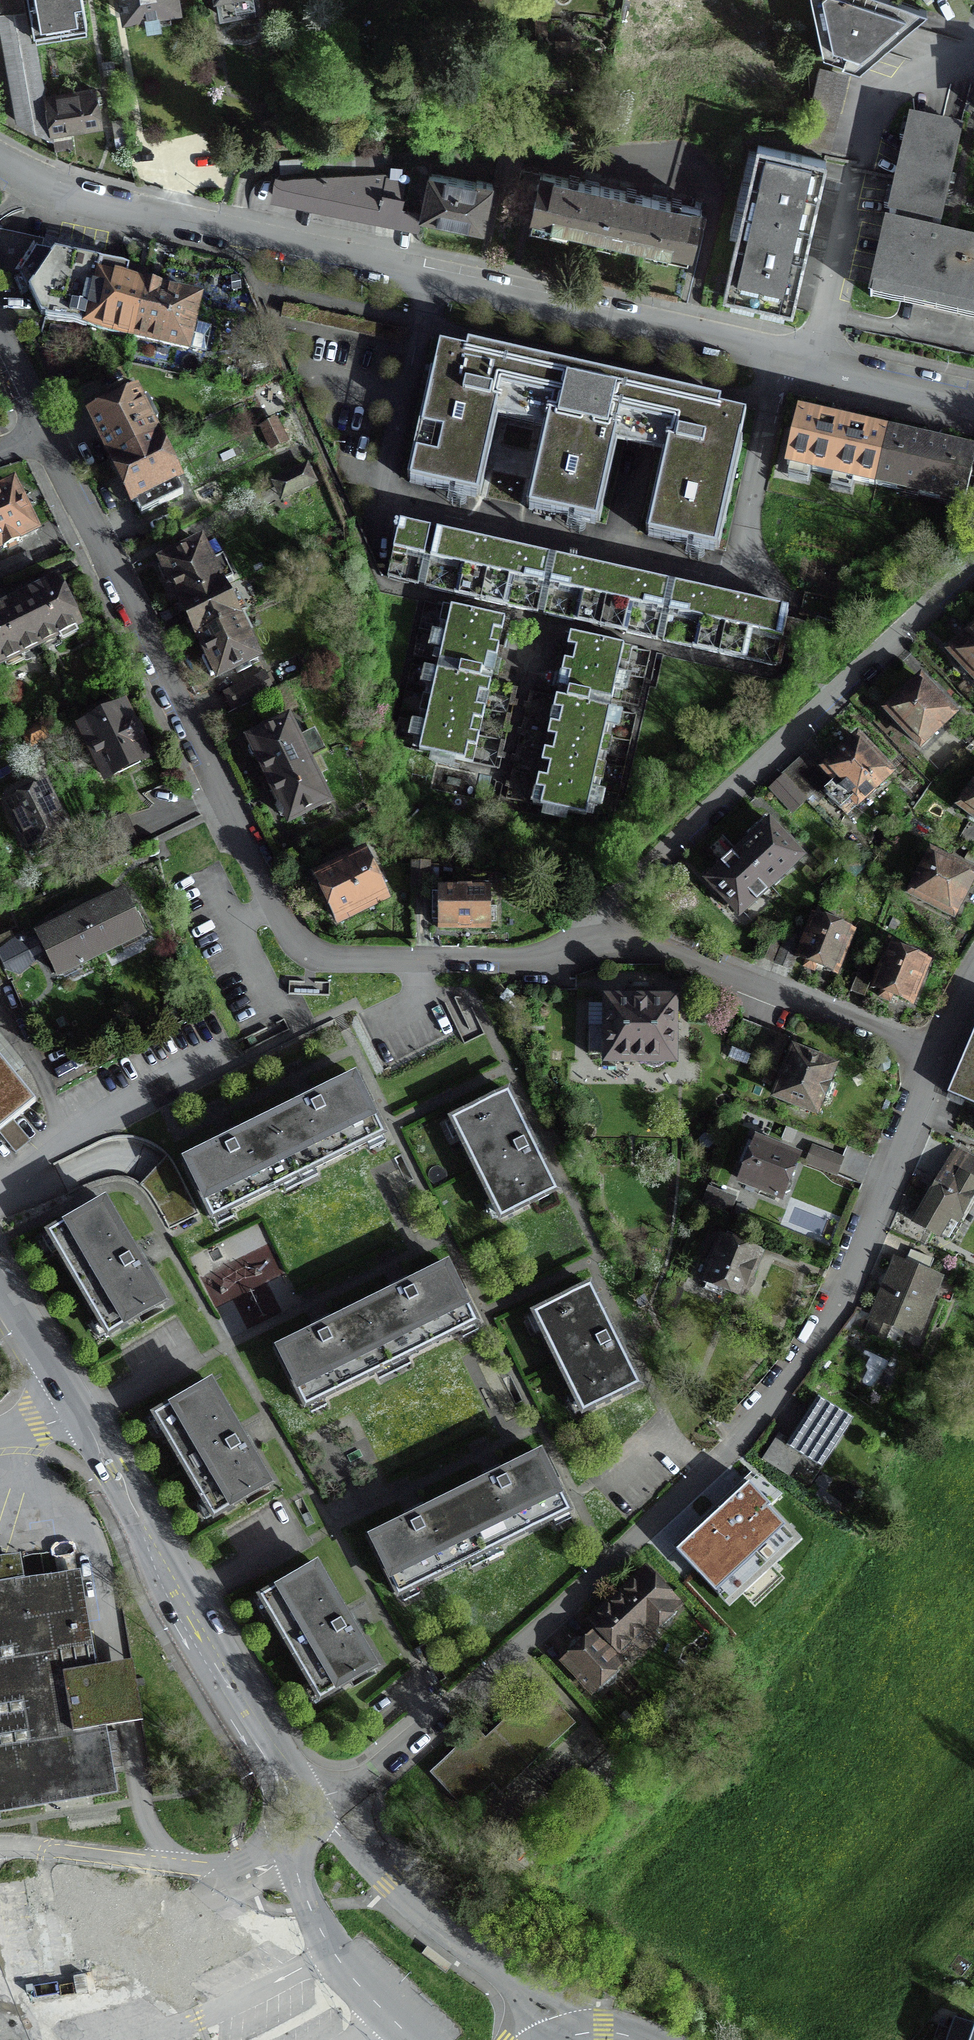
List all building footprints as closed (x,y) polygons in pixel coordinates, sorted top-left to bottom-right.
[(51,134),(45,100),(44,100),(34,43),(29,44),(22,0),(0,0),(0,40),(15,124),(52,141),(51,134)] [(85,26),(81,0),(27,0),(32,35),(85,26)] [(125,18),(176,9),(174,0),(121,0),(125,18)] [(220,20),(259,13),(256,0),(217,0),(220,20)] [(926,11),(893,0),(811,0),(823,57),(842,64),(843,59),(865,66),(926,11)] [(534,37),(545,37),(545,20),(534,21),(534,37)] [(846,79),(825,74),(809,143),(830,148),(846,79)] [(51,134),(98,126),(95,108),(93,92),(45,100),(51,134)] [(869,298),(973,322),(973,247),(929,237),(931,231),(932,225),(939,227),(947,189),(960,134),(909,122),(888,215),(896,217),(894,224),(893,229),(885,227),(869,298)] [(816,199),(825,162),(756,146),(739,221),(722,296),(791,311),(798,277),(808,236),(816,199)] [(652,196),(651,200),(597,187),(597,184),(584,181),(584,184),(520,170),(514,197),(534,201),(532,207),(529,221),(531,221),(529,228),(550,233),(551,226),(586,234),(615,241),(641,246),(690,257),(695,234),(700,211),(698,210),(700,204),(694,203),(693,209),(664,203),(665,199),(652,196)] [(419,219),(482,232),(486,211),(491,185),(475,182),(475,184),(429,175),(429,173),(323,178),(321,174),(280,175),(278,180),(275,180),(272,198),(417,227),(419,219)] [(193,323),(198,299),(158,289),(145,286),(135,284),(125,282),(127,270),(35,251),(19,274),(27,292),(28,291),(40,317),(45,318),(44,320),(85,329),(85,327),(133,338),(186,350),(187,348),(204,352),(210,327),(193,323)] [(595,524),(620,418),(643,423),(671,428),(646,535),(714,551),(745,416),(718,410),(720,403),(678,394),(677,401),(647,395),(625,391),(627,383),(559,367),(553,394),(542,392),(546,374),(533,371),(517,367),(513,385),(502,382),(508,356),(466,347),(465,354),(438,348),(408,482),(476,497),(494,418),(545,429),(527,509),(595,524)] [(178,482),(156,438),(150,426),(157,422),(147,403),(141,406),(135,395),(120,403),(117,396),(109,400),(111,403),(112,406),(89,418),(110,461),(131,504),(154,493),(160,506),(182,495),(178,488),(176,483),(178,482)] [(963,507),(973,458),(930,448),(842,428),(798,418),(787,466),(963,507)] [(270,449),(284,442),(275,422),(260,429),(270,449)] [(286,497),(313,483),(305,468),(279,482),(286,497)] [(33,530),(11,486),(0,492),(0,547),(1,546),(2,550),(12,545),(18,542),(16,539),(33,530)] [(610,574),(398,527),(386,581),(599,629),(775,668),(787,613),(610,574)] [(235,618),(219,585),(232,579),(221,558),(209,564),(199,544),(191,548),(188,543),(180,547),(182,550),(183,552),(161,563),(162,566),(157,569),(165,585),(170,582),(181,604),(185,612),(197,637),(207,658),(202,660),(210,676),(215,674),(217,677),(239,666),(255,658),(235,618)] [(32,567),(27,554),(0,565),(0,580),(32,567)] [(39,646),(57,637),(60,643),(77,634),(75,629),(78,627),(56,581),(27,595),(16,600),(8,604),(0,608),(0,665),(3,664),(5,670),(23,661),(20,656),(39,646)] [(480,678),(481,673),(491,675),(504,621),(442,607),(438,624),(446,626),(444,636),(436,634),(432,651),(440,653),(438,663),(465,670),(463,678),(427,670),(424,687),(432,689),(430,699),(422,697),(418,714),(426,716),(424,725),(416,723),(412,740),(420,742),(418,753),(471,765),(489,684),(479,682),(480,678)] [(962,641),(957,642),(954,645),(953,650),(949,653),(964,670),(973,680),(973,630),(962,641)] [(582,704),(584,696),(611,702),(613,692),(621,693),(625,676),(617,674),(619,665),(627,667),(631,650),(569,636),(557,690),(568,692),(567,697),(566,701),(555,699),(531,806),(585,818),(587,807),(595,809),(599,792),(591,790),(593,781),(601,783),(605,765),(597,763),(599,754),(607,756),(611,738),(603,737),(605,727),(613,729),(617,712),(582,704)] [(271,690),(264,675),(223,695),(231,710),(271,690)] [(918,747),(952,716),(935,698),(919,681),(916,684),(911,686),(909,688),(906,693),(886,712),(918,747)] [(136,730),(130,727),(124,714),(122,710),(81,729),(105,779),(146,759),(138,743),(139,737),(136,730)] [(296,741),(287,722),(268,731),(248,741),(249,744),(247,751),(250,758),(257,760),(258,760),(268,781),(274,793),(279,803),(278,803),(276,810),(279,817),(286,819),(288,822),(326,803),(307,763),(324,754),(313,733),(296,741)] [(29,746),(45,738),(39,727),(23,735),(29,746)] [(824,771),(835,784),(856,806),(889,775),(871,756),(857,740),(853,743),(849,745),(846,747),(844,752),(824,771)] [(835,784),(824,771),(820,775),(804,758),(783,778),(804,801),(810,808),(835,784)] [(240,781),(250,776),(242,759),(232,764),(240,781)] [(791,813),(804,801),(783,778),(770,790),(791,813)] [(44,789),(34,794),(32,791),(31,788),(18,794),(22,801),(8,807),(27,845),(31,844),(37,857),(67,842),(60,829),(63,827),(44,789)] [(959,808),(973,819),(973,788),(959,808)] [(109,857),(136,845),(124,817),(97,830),(109,857)] [(768,886),(797,859),(777,837),(769,828),(771,827),(764,819),(746,835),(752,842),(738,855),(725,868),(719,861),(701,877),(708,885),(710,883),(719,893),(738,913),(768,886)] [(973,849),(973,829),(968,825),(959,839),(973,849)] [(970,881),(972,877),(950,866),(930,855),(910,895),(951,917),(964,892),(969,889),(970,886),(970,881)] [(383,900),(361,856),(338,868),(316,879),(338,922),(383,900)] [(427,883),(428,867),(412,865),(411,893),(426,893),(426,883),(427,883)] [(439,895),(432,895),(432,909),(432,922),(438,922),(438,928),(488,929),(488,925),(495,925),(495,910),(488,910),(488,889),(439,889),(439,895)] [(56,975),(98,954),(141,934),(122,895),(100,907),(80,916),(59,926),(37,937),(56,975)] [(803,968),(812,972),(815,965),(834,972),(850,934),(813,919),(797,957),(806,961),(804,965),(803,968)] [(756,958),(770,963),(781,935),(768,930),(756,958)] [(775,965),(789,970),(800,943),(786,937),(775,965)] [(878,999),(888,1003),(889,999),(891,995),(910,1003),(926,964),(888,949),(872,988),(881,991),(878,999)] [(849,993),(863,998),(874,971),(860,965),(849,993)] [(653,1002),(653,1001),(646,1001),(646,998),(640,998),(632,998),(632,1001),(606,1002),(606,1030),(588,1030),(588,1056),(606,1056),(606,1062),(642,1062),(646,1066),(652,1068),(655,1068),(659,1067),(664,1062),(671,1062),(672,1002),(653,1002)] [(966,1051),(948,1093),(969,1102),(973,1104),(973,1032),(966,1051)] [(814,1113),(832,1069),(813,1061),(793,1053),(776,1097),(814,1113)] [(34,1104),(0,1061),(0,1133),(8,1143),(13,1138),(18,1135),(9,1124),(34,1104)] [(212,1220),(297,1178),(382,1136),(376,1123),(353,1077),(311,1098),(268,1120),(225,1141),(183,1162),(205,1207),(212,1220)] [(499,1220),(555,1193),(531,1143),(507,1094),(450,1121),(499,1220)] [(786,1180),(794,1159),(786,1156),(757,1144),(741,1183),(779,1198),(780,1194),(783,1195),(788,1193),(791,1186),(789,1181),(786,1180)] [(806,1164),(835,1176),(841,1160),(812,1149),(806,1164)] [(973,1192),(973,1164),(955,1153),(915,1224),(945,1241),(973,1192)] [(700,1205),(728,1216),(734,1201),(706,1191),(700,1205)] [(119,1330),(163,1304),(137,1260),(103,1202),(59,1227),(47,1234),(107,1337),(119,1330)] [(750,1276),(758,1255),(747,1251),(720,1240),(703,1282),(707,1283),(704,1291),(720,1297),(723,1289),(741,1297),(744,1290),(748,1289),(751,1285),(752,1280),(750,1276)] [(888,1326),(913,1337),(937,1280),(896,1262),(866,1334),(882,1341),(888,1326)] [(403,1287),(361,1308),(318,1329),(275,1350),(298,1396),(304,1408),(390,1366),(475,1324),(469,1312),(446,1266),(403,1287)] [(582,1414),(638,1386),(613,1337),(589,1287),(533,1315),(582,1414)] [(225,1512),(269,1486),(231,1421),(209,1383),(165,1409),(153,1416),(213,1519),(225,1512)] [(764,1461),(791,1480),(805,1459),(816,1466),(846,1420),(818,1402),(803,1425),(791,1444),(781,1437),(764,1461)] [(496,1475),(454,1496),(411,1517),(368,1538),(390,1582),(397,1596),(483,1554),(568,1512),(560,1497),(539,1454),(496,1475)] [(113,1788),(103,1728),(122,1725),(141,1722),(131,1662),(112,1665),(93,1668),(78,1579),(18,1589),(13,1562),(0,1564),(0,1807),(113,1788)] [(331,1694),(375,1668),(345,1616),(315,1565),(271,1591),(259,1598),(319,1700),(331,1694)] [(674,1607),(644,1575),(603,1613),(593,1622),(600,1629),(619,1650),(644,1628),(647,1631),(674,1607)] [(592,1636),(564,1663),(590,1692),(619,1665),(592,1636)] [(471,1735),(429,1774),(460,1807),(514,1756),(523,1765),(569,1722),(553,1705),(539,1689),(480,1744),(471,1735)] [(449,1968),(425,1949),(420,1955),(445,1974),(449,1968)] [(940,2039),(973,2039),(973,2028),(954,2021),(951,2030),(944,2027),(940,2039)]
